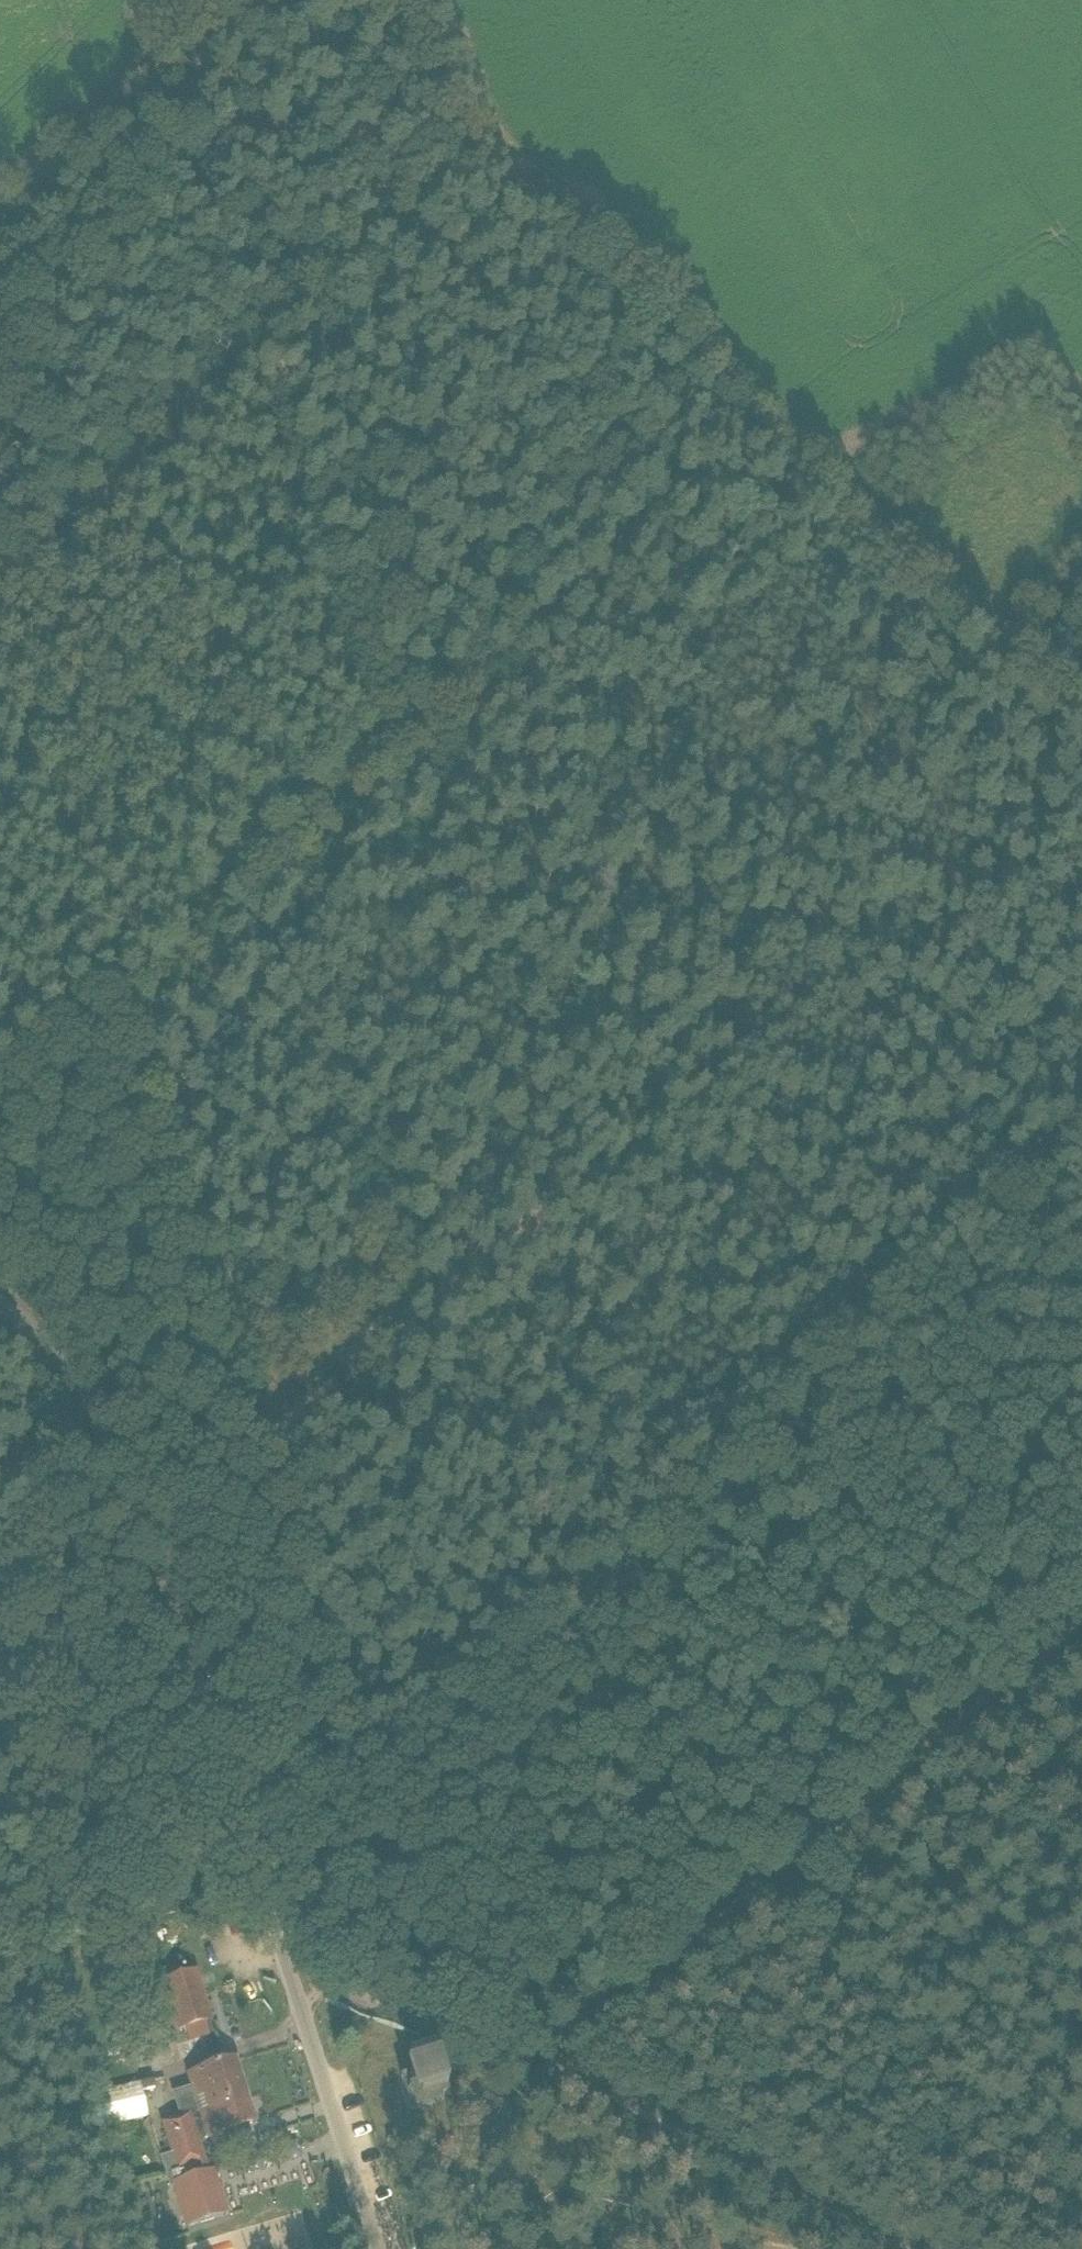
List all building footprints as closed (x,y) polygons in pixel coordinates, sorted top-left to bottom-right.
[(164,1981),(179,2029),(210,2020),(195,1971),(164,1981)] [(138,2039),(153,2043),(158,2018),(143,2015),(138,2039)] [(99,2051),(90,2052),(92,2065),(101,2064),(99,2051)] [(255,2122),(235,2060),(187,2076),(191,2089),(173,2094),(180,2118),(162,2124),(172,2156),(161,2159),(170,2187),(173,2186),(186,2227),(223,2215),(208,2172),(205,2174),(202,2163),(205,2162),(200,2148),(198,2139),(206,2137),(207,2138),(255,2122)] [(439,2095),(431,2069),(400,2079),(409,2105),(439,2095)] [(152,2081),(140,2083),(141,2092),(154,2090),(152,2081)]
